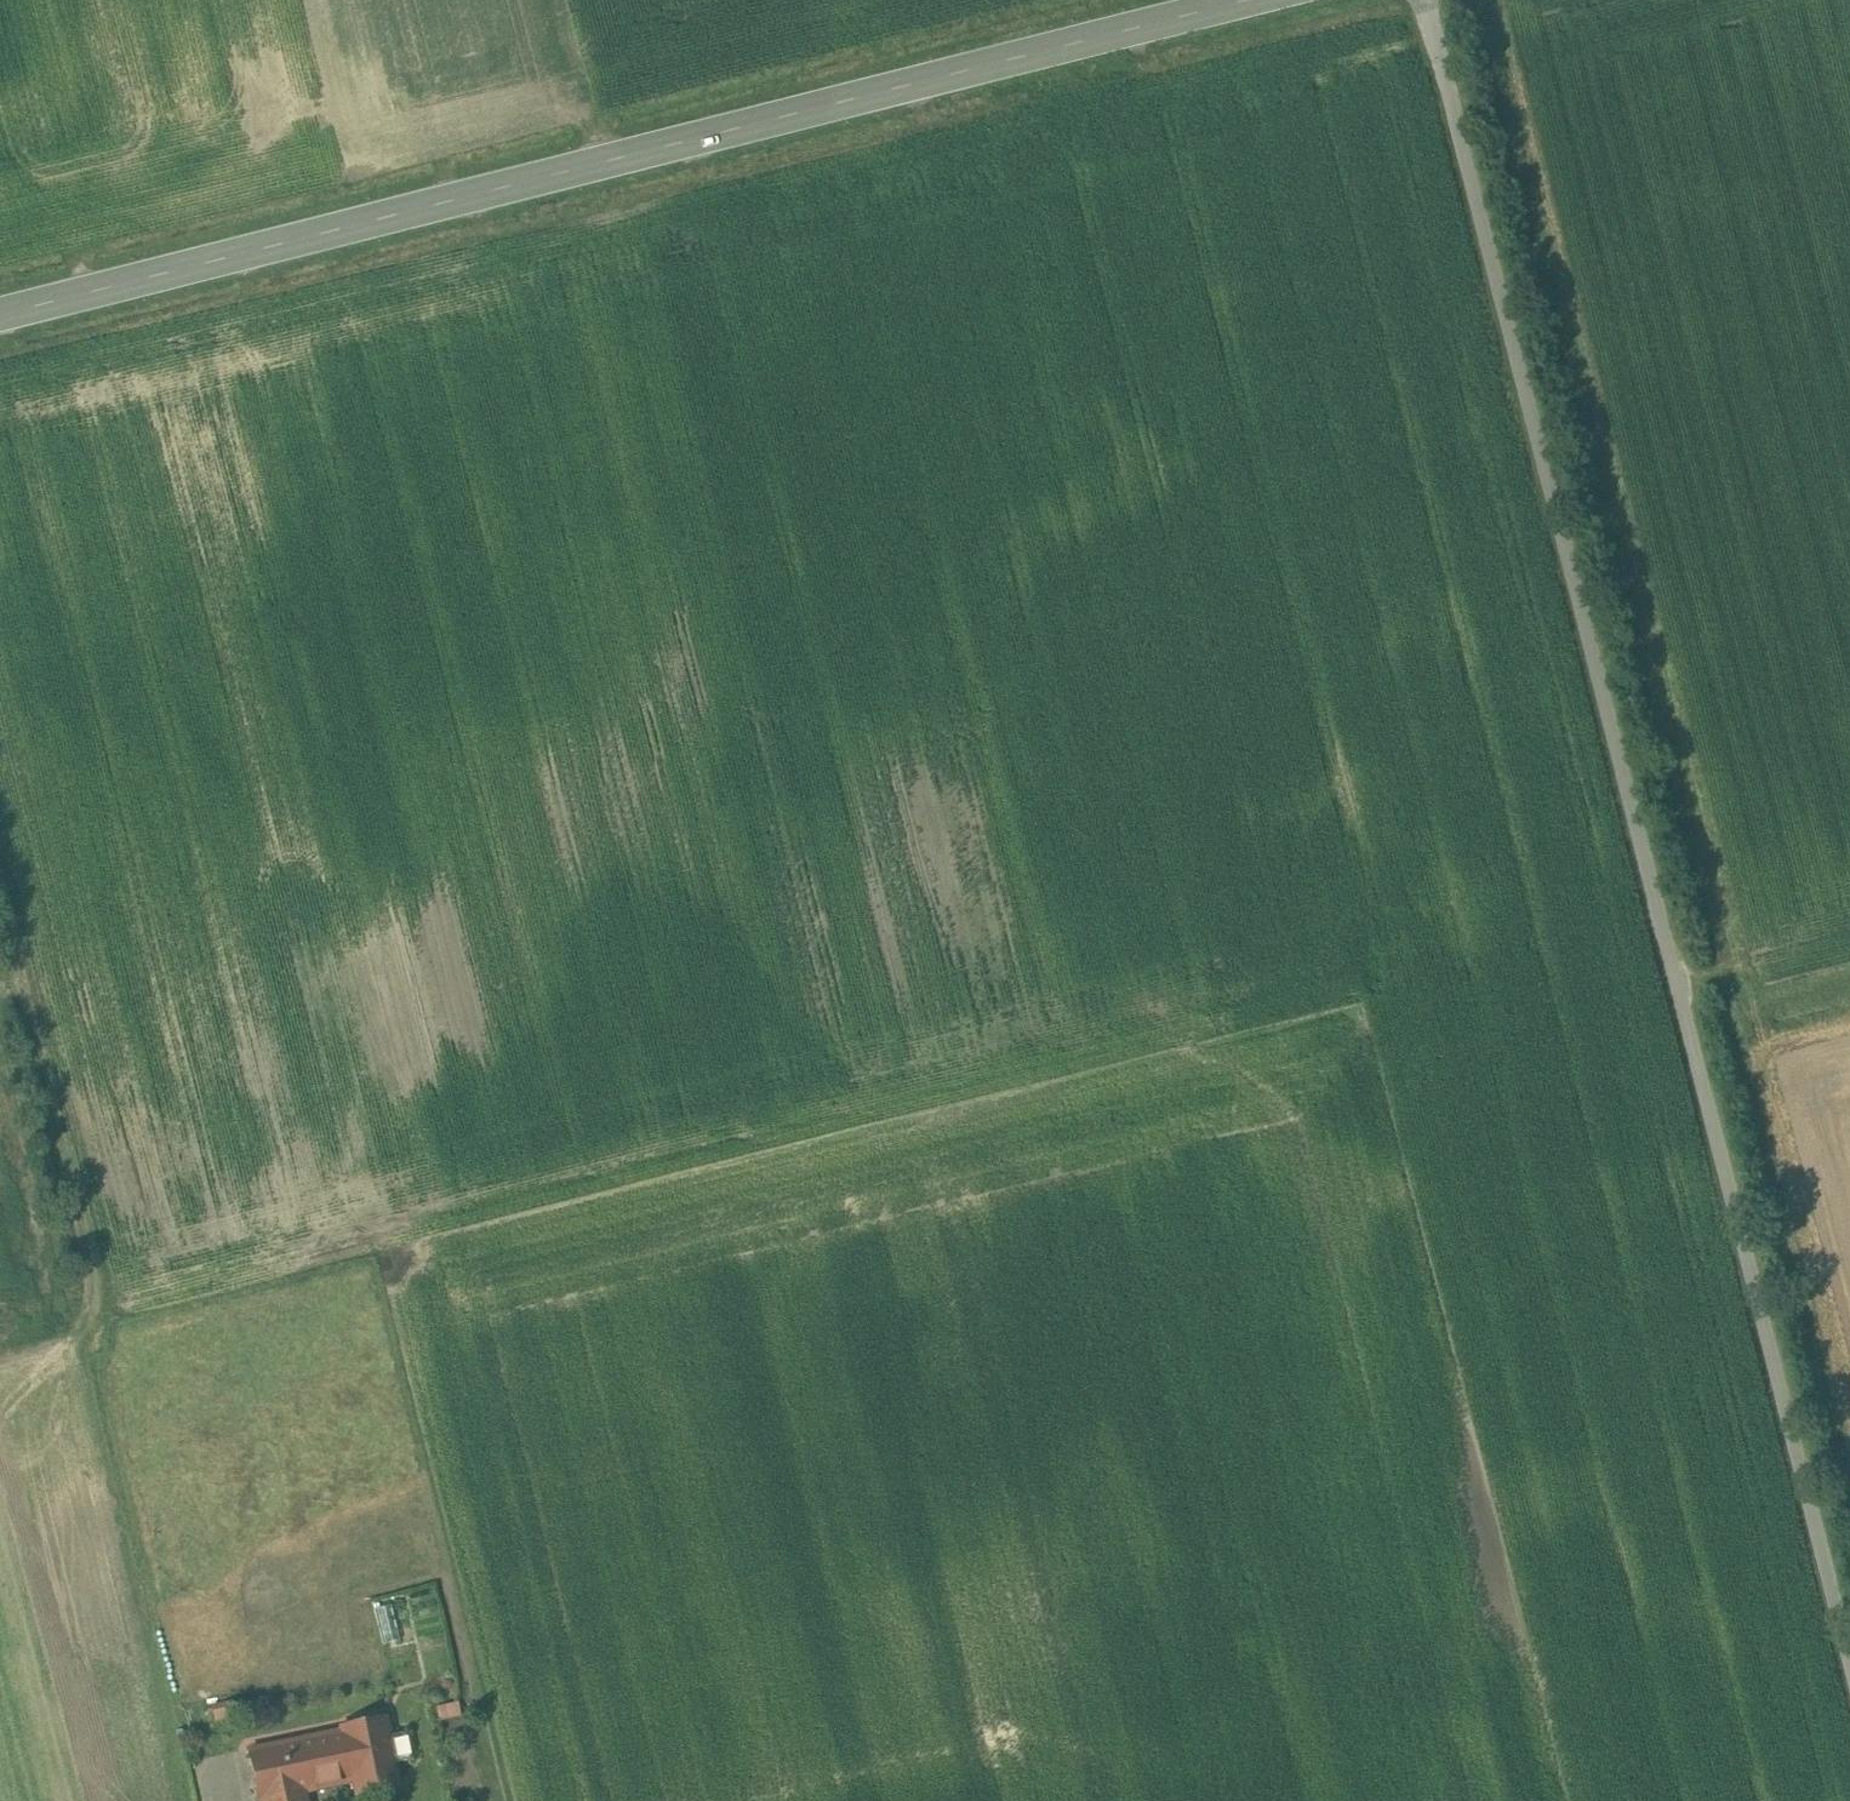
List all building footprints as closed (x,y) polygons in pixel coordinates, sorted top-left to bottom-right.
[(423,1658),(453,1650),(435,1579),(371,1595),(382,1634),(414,1625),(423,1658)] [(453,1654),(430,1657),(432,1670),(455,1667),(453,1654)] [(343,1729),(294,1739),(305,1791),(354,1781),(355,1784),(395,1776),(383,1718),(343,1726),(343,1729)] [(294,1739),(248,1749),(259,1800),(262,1800),(307,1800),(305,1791),(294,1739)]
